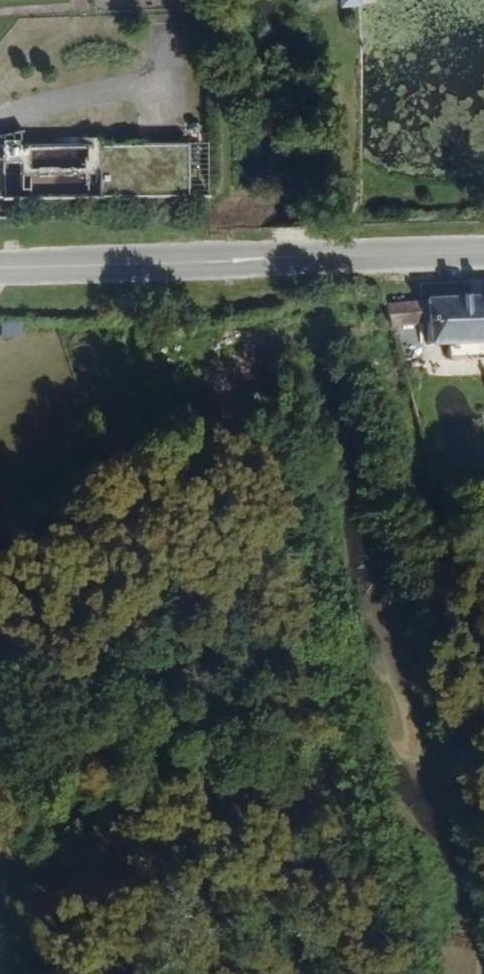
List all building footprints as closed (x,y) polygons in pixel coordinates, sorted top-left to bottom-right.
[(150,187),(184,187),(183,153),(14,156),(15,140),(0,143),(0,208),(150,205),(150,187)] [(183,206),(184,187),(150,187),(150,205),(183,206)] [(378,304),(382,318),(366,336),(379,338),(390,336),(393,328),(421,328),(422,351),(445,350),(447,359),(483,356),(483,348),(483,298),(378,304)]
